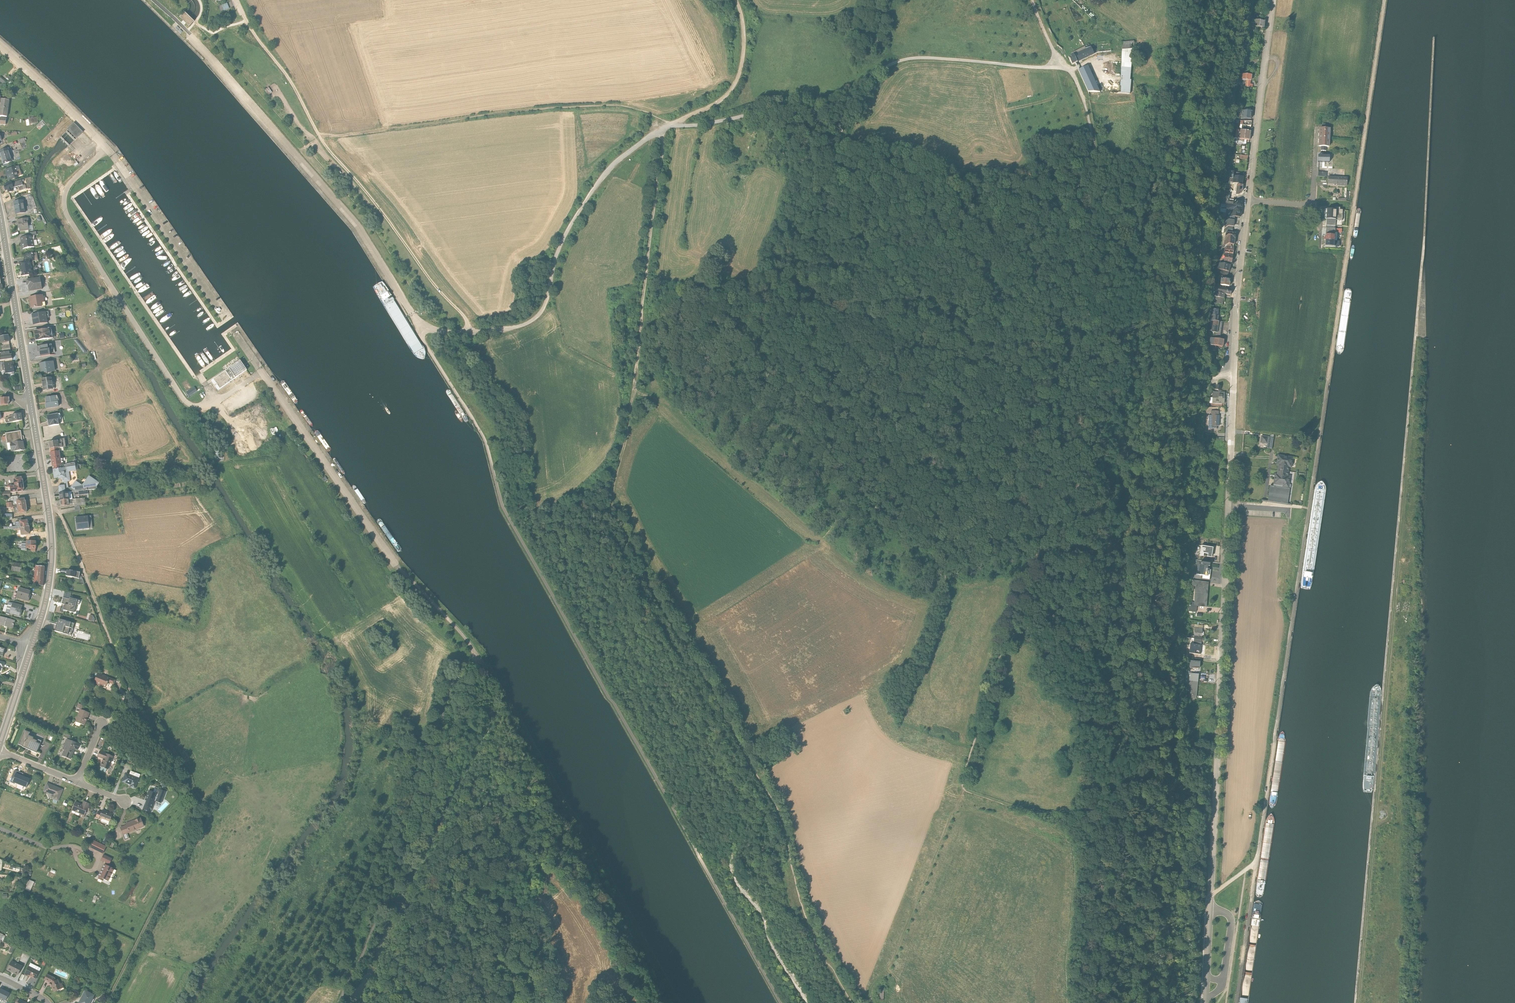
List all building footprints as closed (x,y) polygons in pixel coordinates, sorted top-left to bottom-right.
[(180,15),(189,24),(193,19),(184,11),(180,15)] [(1088,65),(1078,70),(1088,93),(1130,95),(1131,81),(1130,81),(1132,50),(1133,50),(1134,42),(1121,43),(1122,50),(1122,51),(1121,64),(1120,86),(1097,85),(1088,65)] [(1073,55),(1068,58),(1072,65),(1076,64),(1077,63),(1083,60),(1094,55),(1093,55),(1090,47),(1085,49),(1086,50),(1080,53),(1079,50),(1072,54),(1073,55)] [(1247,71),(1247,74),(1246,78),(1254,79),(1254,76),(1252,75),(1252,72),(1253,72),(1253,66),(1243,65),(1242,71),(1244,71),(1247,71)] [(0,99),(0,114),(7,115),(9,98),(0,96),(0,99)] [(1243,101),(1242,109),(1253,111),(1253,102),(1243,101)] [(1240,130),(1248,131),(1251,132),(1252,123),(1241,121),(1241,124),(1240,130)] [(69,126),(77,135),(82,130),(73,122),(69,126)] [(1239,130),(1233,130),(1231,137),(1234,138),(1235,134),(1243,135),(1247,135),(1248,131),(1240,130),(1241,124),(1240,123),(1239,130)] [(1319,136),(1330,137),(1330,127),(1329,127),(1321,127),(1319,127),(1319,136)] [(1330,137),(1319,136),(1318,146),(1321,146),(1326,146),(1329,146),(1330,137)] [(3,163),(15,158),(12,150),(11,146),(9,146),(9,145),(7,146),(7,147),(0,149),(0,154),(3,163)] [(5,169),(6,173),(8,172),(9,175),(10,178),(18,175),(17,173),(21,172),(19,168),(18,164),(5,169)] [(1229,169),(1229,174),(1234,174),(1235,167),(1244,169),(1245,165),(1235,164),(1234,170),(1229,169)] [(1235,167),(1234,174),(1244,176),(1245,169),(1244,169),(1235,167)] [(1337,176),(1337,183),(1337,185),(1347,185),(1348,176),(1339,176),(1337,176)] [(11,181),(3,183),(5,189),(7,188),(7,191),(12,190),(11,187),(13,187),(13,186),(22,184),(21,179),(12,182),(11,181)] [(1232,207),(1231,212),(1232,212),(1233,212),(1235,213),(1241,213),(1242,208),(1242,207),(1243,202),(1241,202),(1242,198),(1236,197),(1236,194),(1234,194),(1235,192),(1224,191),(1224,196),(1226,196),(1225,206),(1232,207)] [(23,198),(13,200),(15,213),(25,212),(23,198)] [(1326,227),(1335,228),(1335,225),(1337,225),(1337,219),(1342,220),(1343,209),(1340,209),(1340,207),(1334,206),(1334,208),(1337,208),(1336,219),(1326,219),(1326,224),(1326,227)] [(1326,208),(1326,219),(1336,219),(1337,208),(1334,208),(1326,208)] [(1235,217),(1226,216),(1225,222),(1222,222),(1222,225),(1224,225),(1226,224),(1227,224),(1233,224),(1234,223),(1235,217)] [(28,217),(16,219),(17,225),(18,225),(19,230),(28,229),(27,221),(28,221),(28,217)] [(1226,224),(1224,225),(1223,228),(1226,229),(1224,240),(1225,240),(1229,240),(1235,241),(1236,230),(1232,229),(1236,229),(1237,229),(1237,224),(1233,224),(1227,224),(1226,224)] [(1335,240),(1334,246),(1339,246),(1339,240),(1337,240),(1337,232),(1335,232),(1335,228),(1326,227),(1326,234),(1335,234),(1335,240)] [(34,234),(19,236),(21,247),(34,246),(33,238),(34,238),(34,234)] [(1229,240),(1225,240),(1224,249),(1233,251),(1235,241),(1229,240)] [(20,273),(30,272),(32,271),(31,270),(34,269),(33,261),(33,260),(37,259),(36,251),(33,252),(33,251),(28,252),(22,253),(23,258),(18,259),(20,273)] [(1218,266),(1219,259),(1217,259),(1216,265),(1215,269),(1228,272),(1229,269),(1218,266)] [(1218,266),(1229,269),(1231,262),(1219,259),(1218,266)] [(28,289),(41,287),(39,274),(25,277),(26,283),(27,283),(28,289)] [(1215,289),(1225,291),(1231,292),(1232,287),(1228,286),(1225,285),(1215,283),(1214,289),(1215,289)] [(42,292),(28,295),(29,306),(41,304),(41,300),(43,300),(43,299),(42,292)] [(1213,301),(1215,301),(1223,302),(1224,295),(1214,294),(1214,298),(1213,301)] [(1208,318),(1209,318),(1211,318),(1218,318),(1218,313),(1219,307),(1212,306),(1209,306),(1209,311),(1211,311),(1211,313),(1209,313),(1208,318)] [(45,309),(30,312),(32,323),(47,320),(46,315),(45,309)] [(33,328),(35,339),(50,336),(49,327),(48,325),(33,328)] [(8,340),(9,340),(8,333),(0,334),(0,341),(2,341),(8,340)] [(1216,336),(1210,335),(1210,342),(1216,343),(1223,344),(1224,337),(1216,336)] [(0,344),(1,350),(8,349),(10,349),(9,342),(9,343),(8,340),(2,341),(2,343),(0,344)] [(11,352),(9,352),(8,349),(1,350),(0,350),(0,358),(11,357),(11,352)] [(240,357),(213,376),(220,386),(246,367),(240,357)] [(15,372),(13,359),(3,361),(3,366),(4,371),(4,372),(4,373),(6,373),(15,372)] [(53,359),(38,361),(40,372),(54,369),(53,359)] [(51,375),(41,377),(42,389),(52,387),(51,375)] [(185,390),(188,394),(197,388),(194,384),(185,390)] [(1213,389),(1212,401),(1224,402),(1225,390),(1213,389)] [(54,394),(44,395),(45,401),(44,401),(45,407),(58,405),(57,398),(57,397),(55,398),(54,394)] [(8,403),(8,401),(9,401),(8,396),(0,396),(0,404),(8,403)] [(1212,413),(1212,423),(1219,424),(1220,413),(1219,413),(1219,409),(1211,408),(1211,413),(1212,413)] [(7,421),(22,419),(21,412),(10,413),(11,414),(11,417),(7,417),(7,421)] [(57,412),(46,413),(48,424),(59,423),(58,418),(57,412)] [(20,429),(4,432),(5,435),(6,439),(6,442),(9,442),(10,448),(10,451),(25,448),(23,440),(23,439),(22,439),(21,434),(20,429)] [(1261,433),(1260,441),(1268,442),(1269,434),(1261,433)] [(49,447),(49,451),(59,449),(63,449),(63,446),(65,446),(64,437),(55,438),(55,439),(57,439),(58,446),(50,447),(49,447)] [(50,458),(60,457),(60,456),(59,449),(49,451),(50,458)] [(1277,468),(1289,470),(1290,466),(1292,466),(1294,455),(1278,453),(1276,464),(1278,464),(1277,468)] [(52,468),(61,467),(60,457),(50,458),(52,468)] [(75,479),(70,486),(68,486),(67,480),(70,480),(69,471),(76,469),(75,468),(75,465),(75,464),(64,466),(61,467),(52,468),(53,477),(57,477),(57,478),(61,477),(62,481),(63,481),(64,484),(58,484),(58,492),(68,491),(71,490),(78,490),(87,489),(97,488),(96,485),(99,481),(88,474),(81,484),(75,479)] [(1289,470),(1277,468),(1277,472),(1275,471),(1273,483),(1283,484),(1283,485),(1289,486),(1291,474),(1289,474),(1289,470)] [(13,485),(23,484),(22,478),(21,476),(12,477),(13,483),(13,485)] [(23,484),(13,485),(14,486),(14,492),(15,492),(23,491),(23,488),(24,488),(23,484)] [(1268,498),(1268,499),(1288,502),(1290,486),(1270,484),(1268,498)] [(71,490),(68,491),(69,498),(68,498),(69,503),(73,503),(74,505),(85,504),(84,497),(72,498),(71,490)] [(68,491),(58,492),(59,499),(68,498),(69,498),(68,491)] [(16,506),(26,505),(25,499),(24,500),(24,497),(15,499),(16,505),(16,506)] [(12,513),(17,512),(16,506),(16,505),(12,505),(11,501),(6,502),(6,507),(5,507),(5,513),(3,513),(2,518),(12,517),(12,513)] [(26,505),(16,506),(17,512),(17,513),(19,513),(26,512),(26,510),(27,510),(26,505)] [(91,515),(75,517),(76,529),(89,527),(92,526),(91,515)] [(20,528),(29,526),(28,521),(27,521),(27,519),(23,520),(19,520),(19,521),(20,528)] [(20,528),(21,535),(29,534),(29,532),(30,531),(29,526),(20,528)] [(25,548),(26,541),(18,541),(17,547),(19,548),(19,550),(26,550),(26,548),(25,548)] [(1205,554),(1205,550),(1209,551),(1209,553),(1214,554),(1215,542),(1202,541),(1201,554),(1205,554)] [(1198,566),(1197,573),(1198,573),(1199,573),(1208,575),(1209,567),(1208,567),(1208,565),(1210,565),(1210,564),(1210,562),(1200,561),(1200,563),(1198,563),(1198,566)] [(11,571),(22,573),(23,566),(13,564),(11,571)] [(33,585),(43,586),(45,567),(36,565),(33,585)] [(79,571),(66,569),(65,576),(74,577),(74,580),(83,582),(81,578),(79,577),(79,571)] [(1189,603),(1188,609),(1197,610),(1197,604),(1207,605),(1209,580),(1193,578),(1192,584),(1196,584),(1194,600),(1192,600),(1191,603),(1189,603)] [(15,598),(28,602),(31,595),(29,595),(30,591),(19,587),(15,598)] [(65,605),(64,609),(74,612),(77,601),(63,597),(61,604),(65,605)] [(12,603),(9,614),(20,617),(22,610),(21,610),(22,606),(12,603)] [(13,629),(15,621),(0,617),(0,625),(13,629)] [(74,624),(59,619),(55,631),(68,634),(70,627),(72,628),(74,624)] [(1195,631),(1194,633),(1202,634),(1203,625),(1195,625),(1195,631)] [(1194,633),(1195,631),(1192,631),(1192,633),(1187,632),(1186,635),(1191,635),(1190,641),(1194,642),(1194,633)] [(1194,633),(1194,642),(1195,642),(1195,641),(1202,642),(1202,634),(1194,633)] [(1195,641),(1195,642),(1194,647),(1190,647),(1189,651),(1201,652),(1202,642),(1195,641)] [(1188,678),(1198,679),(1199,672),(1189,671),(1188,671),(1188,678)] [(113,685),(115,680),(97,673),(94,683),(105,687),(107,682),(113,685)] [(1188,678),(1188,682),(1187,688),(1189,688),(1188,695),(1188,698),(1195,699),(1195,696),(1196,696),(1198,679),(1188,678)] [(89,713),(80,709),(75,722),(84,725),(89,713)] [(29,733),(24,730),(18,743),(18,745),(28,749),(36,752),(41,741),(28,735),(29,733)] [(64,750),(61,756),(71,759),(75,750),(77,750),(79,744),(66,739),(62,749),(64,750)] [(100,767),(108,770),(113,756),(100,751),(97,757),(103,759),(100,767)] [(10,782),(14,784),(25,788),(29,780),(25,779),(25,778),(23,777),(24,774),(17,771),(16,775),(14,774),(10,782)] [(140,775),(130,771),(129,774),(125,773),(122,782),(131,785),(130,787),(135,789),(140,775)] [(63,789),(47,783),(43,791),(54,796),(53,799),(58,801),(63,789)] [(158,794),(148,791),(144,800),(146,801),(144,806),(152,809),(155,801),(161,804),(165,792),(159,790),(158,794)] [(83,818),(87,811),(89,811),(91,805),(89,805),(89,804),(83,801),(82,804),(75,801),(71,811),(79,814),(79,816),(83,818)] [(110,822),(113,814),(103,810),(102,813),(98,811),(95,818),(99,819),(100,818),(110,822)] [(134,831),(144,827),(140,818),(125,824),(126,825),(120,828),(123,835),(134,831)] [(106,847),(93,841),(90,848),(102,854),(106,847)] [(112,859),(104,855),(101,860),(109,864),(112,859)] [(98,876),(108,881),(114,869),(104,865),(98,876)] [(30,890),(35,881),(29,878),(24,888),(30,890)] [(632,938),(624,925),(619,928),(627,941),(632,938)] [(22,966),(11,961),(7,970),(18,975),(22,966)] [(39,971),(28,966),(24,975),(28,977),(28,976),(35,979),(39,971)] [(50,983),(49,984),(49,985),(50,986),(51,986),(54,992),(64,988),(62,983),(60,984),(58,979),(56,980),(55,978),(47,974),(44,980),(50,983)] [(6,1000),(9,992),(0,988),(0,997),(6,1000)] [(94,995),(85,990),(78,1002),(90,1002),(94,995)]
